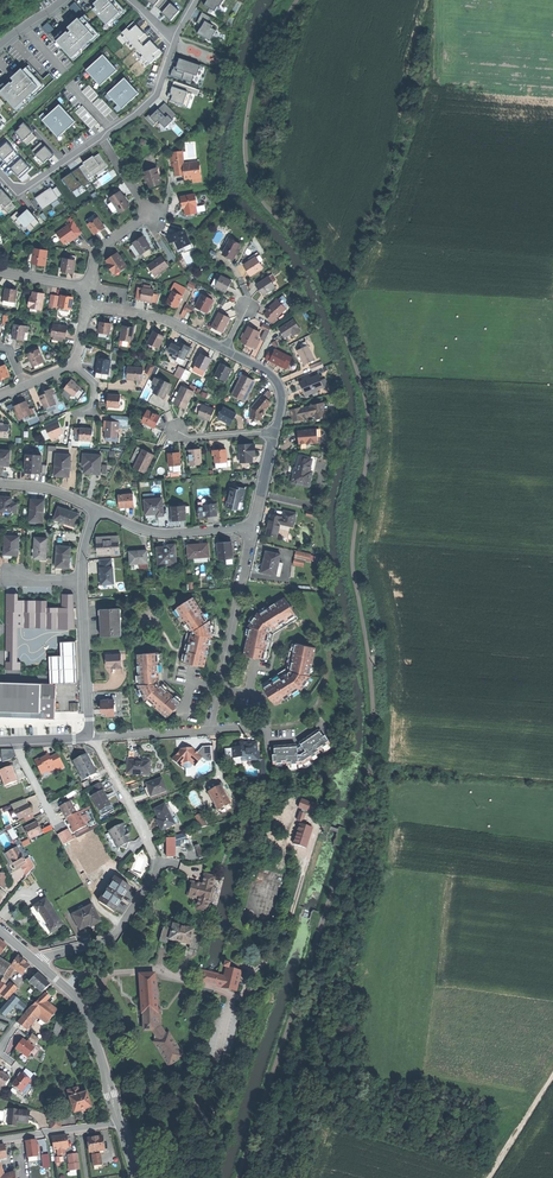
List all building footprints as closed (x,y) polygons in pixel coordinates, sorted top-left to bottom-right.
[(119,12),(109,0),(96,0),(93,3),(96,6),(92,10),(105,25),(119,12)] [(119,12),(121,14),(124,11),(115,0),(109,0),(119,12)] [(158,8),(165,0),(158,0),(154,5),(158,8)] [(158,8),(162,11),(169,3),(165,0),(158,8)] [(214,10),(216,6),(220,5),(222,0),(207,0),(204,5),(214,10)] [(69,7),(76,14),(82,9),(75,1),(69,7)] [(162,11),(161,12),(166,16),(170,20),(178,10),(169,3),(162,11)] [(201,21),(203,22),(204,20),(206,18),(208,19),(210,17),(203,12),(197,22),(199,24),(201,21)] [(93,36),(76,18),(71,23),(67,27),(70,30),(66,33),(65,31),(55,41),(70,57),(93,36)] [(199,29),(197,33),(209,40),(215,30),(210,27),(212,25),(204,20),(203,22),(202,25),(199,29)] [(134,21),(122,33),(151,64),(163,52),(134,21)] [(43,27),(49,33),(54,29),(48,22),(43,27)] [(86,70),(99,85),(107,77),(115,70),(102,55),(86,70)] [(200,65),(179,58),(177,63),(175,68),(177,69),(184,71),(194,74),(196,75),(200,65)] [(25,67),(21,70),(37,86),(24,98),(27,101),(43,86),(25,67)] [(182,79),(184,74),(176,71),(177,69),(175,68),(173,67),(170,75),(182,79)] [(0,90),(0,93),(14,108),(24,98),(37,86),(21,70),(20,68),(15,73),(10,77),(13,80),(10,83),(9,82),(0,90)] [(194,74),(184,71),(184,74),(182,79),(191,82),(194,74)] [(115,86),(107,94),(121,108),(137,93),(123,78),(115,86)] [(91,101),(98,95),(88,85),(82,92),(91,101)] [(187,91),(172,87),(171,88),(171,90),(170,94),(173,95),(171,98),(171,100),(183,104),(187,91)] [(191,92),(187,91),(183,104),(187,105),(191,92)] [(100,97),(93,104),(105,117),(112,110),(100,97)] [(165,102),(158,109),(165,117),(167,115),(172,120),(177,115),(165,102)] [(57,137),(73,122),(66,113),(58,105),(42,120),(57,137)] [(75,112),(90,128),(97,122),(82,106),(75,112)] [(150,117),(158,109),(156,107),(150,112),(145,117),(153,125),(156,123),(150,117)] [(158,109),(150,117),(156,123),(158,121),(165,127),(172,120),(167,115),(165,117),(158,109)] [(19,137),(22,140),(31,132),(28,127),(24,123),(20,126),(21,128),(15,132),(19,137)] [(31,132),(22,140),(26,145),(35,136),(31,132)] [(35,155),(44,146),(40,142),(31,151),(35,155)] [(3,160),(13,150),(6,143),(0,148),(0,157),(3,160)] [(44,146),(35,155),(38,158),(39,157),(43,162),(48,157),(49,158),(52,155),(48,151),(44,146)] [(174,159),(184,158),(183,151),(173,152),(174,154),(174,159)] [(108,167),(98,153),(93,157),(93,158),(99,165),(89,172),(84,164),(79,167),(88,180),(93,176),(94,177),(108,167)] [(7,164),(10,168),(20,159),(17,155),(7,164)] [(84,164),(89,172),(99,165),(93,158),(93,157),(92,156),(87,159),(82,162),(84,164)] [(184,163),(184,158),(174,159),(175,160),(175,166),(176,176),(181,175),(185,175),(185,179),(189,178),(189,176),(193,176),(194,181),(202,180),(200,164),(191,165),(190,162),(184,163)] [(20,159),(10,168),(14,172),(17,175),(27,166),(20,159)] [(27,166),(17,175),(19,178),(29,169),(27,166)] [(78,180),(82,185),(83,187),(90,182),(78,167),(71,173),(78,181),(78,180)] [(157,168),(146,172),(147,175),(146,176),(147,181),(149,181),(150,187),(156,185),(162,183),(157,168)] [(67,176),(62,179),(68,188),(69,187),(73,191),(82,185),(78,180),(78,181),(71,173),(67,176)] [(52,189),(57,197),(61,194),(56,186),(52,189)] [(43,192),(35,198),(42,209),(58,199),(57,197),(52,189),(51,187),(43,192)] [(0,189),(0,205),(2,203),(5,207),(11,201),(6,195),(0,189)] [(130,205),(120,192),(110,199),(120,212),(124,209),(130,205)] [(194,194),(181,197),(183,205),(184,209),(185,208),(186,215),(197,212),(195,206),(197,206),(194,194)] [(2,203),(0,205),(0,206),(7,213),(15,206),(11,201),(5,207),(2,203)] [(33,216),(27,209),(19,216),(16,219),(20,224),(24,228),(30,223),(34,227),(39,223),(33,216)] [(18,226),(20,224),(16,219),(19,216),(16,213),(11,217),(18,226)] [(105,229),(98,218),(88,224),(96,235),(100,232),(105,229)] [(82,232),(74,221),(69,225),(77,236),(82,232)] [(77,236),(69,225),(57,234),(64,244),(70,240),(72,238),(73,239),(77,237),(77,236)] [(176,233),(170,236),(173,242),(175,241),(181,253),(192,248),(186,235),(184,237),(183,235),(185,234),(183,230),(176,233)] [(150,248),(142,236),(137,240),(132,243),(140,255),(150,248)] [(233,259),(236,253),(238,249),(241,244),(230,239),(223,254),(233,259)] [(38,264),(45,265),(47,251),(35,249),(33,263),(38,264)] [(249,261),(255,257),(258,255),(257,252),(247,258),(249,261)] [(74,268),(76,255),(70,254),(69,259),(64,258),(62,270),(73,272),(74,268)] [(122,261),(118,254),(107,261),(110,265),(109,266),(112,270),(114,273),(116,272),(117,273),(127,267),(123,262),(122,263),(121,261),(122,261)] [(162,256),(158,258),(156,260),(149,265),(156,275),(169,266),(162,256)] [(256,258),(255,257),(249,261),(243,265),(246,270),(250,276),(262,268),(259,262),(256,258)] [(232,281),(221,275),(216,286),(226,292),(229,287),(232,281)] [(275,288),(272,283),(268,277),(256,285),(258,288),(260,291),(263,295),(275,288)] [(171,291),(181,295),(184,287),(172,283),(169,290),(171,291)] [(12,288),(6,287),(3,304),(15,306),(18,289),(12,288)] [(154,290),(150,289),(143,288),(139,287),(136,299),(144,301),(152,302),(154,290)] [(29,306),(31,306),(41,308),(42,308),(44,293),(39,292),(34,291),(33,297),(31,296),(29,306)] [(182,295),(181,295),(171,291),(167,301),(177,305),(182,295)] [(207,313),(208,311),(210,306),(213,300),(202,294),(195,307),(201,310),(207,313)] [(60,307),(61,307),(70,309),(71,309),(72,304),(73,297),(63,295),(60,307)] [(284,296),(279,300),(285,308),(289,305),(286,301),(287,300),(284,296)] [(268,312),(274,319),(286,309),(285,308),(279,300),(278,299),(266,310),(268,312)] [(194,308),(186,304),(183,309),(191,313),(194,308)] [(212,326),(223,331),(227,324),(230,318),(219,312),(212,326)] [(271,322),(274,319),(268,312),(265,315),(267,317),(271,322)] [(294,319),(279,328),(282,333),(284,337),(294,332),(295,334),(301,331),(294,319)] [(110,335),(112,324),(106,323),(100,322),(98,333),(110,335)] [(27,339),(30,326),(15,323),(12,337),(18,338),(27,339)] [(52,335),(53,336),(63,338),(66,339),(67,333),(69,326),(55,323),(52,335)] [(252,347),(252,346),(256,339),(260,332),(248,326),(244,334),(241,341),(252,347)] [(120,339),(132,341),(134,329),(129,328),(122,327),(120,339)] [(265,340),(269,331),(265,330),(261,338),(265,340)] [(159,334),(154,331),(147,344),(158,350),(165,336),(159,334)] [(256,339),(252,346),(257,349),(261,341),(256,339)] [(179,341),(177,346),(174,352),(184,357),(188,350),(188,351),(190,347),(185,344),(179,341)] [(177,346),(171,343),(168,349),(174,352),(177,346)] [(315,359),(308,345),(296,350),(302,361),(303,365),(315,359)] [(33,365),(34,365),(42,361),(44,361),(39,348),(28,353),(33,365)] [(282,367),(285,363),(288,356),(289,355),(276,348),(273,353),(269,360),(276,364),(282,367)] [(265,358),(269,360),(273,353),(269,351),(265,358)] [(195,365),(206,371),(211,360),(207,357),(201,354),(195,365)] [(108,373),(110,360),(98,358),(97,365),(96,371),(108,373)] [(324,367),(321,361),(309,366),(312,372),(324,367)] [(152,371),(155,365),(149,363),(146,371),(151,374),(152,371)] [(227,366),(221,363),(215,376),(225,381),(232,368),(227,366)] [(5,365),(0,367),(0,380),(4,378),(9,376),(5,365)] [(186,380),(191,371),(179,365),(175,375),(186,380)] [(203,376),(206,371),(195,365),(193,371),(203,376)] [(143,368),(125,366),(124,379),(132,379),(143,380),(143,368)] [(303,382),(310,379),(308,373),(301,377),(303,382)] [(248,377),(243,374),(234,390),(246,396),(254,380),(248,377)] [(319,375),(310,379),(303,382),(301,382),(304,389),(306,394),(317,389),(322,387),(323,387),(321,381),(319,375)] [(171,384),(160,378),(159,379),(155,377),(153,383),(157,385),(153,392),(159,395),(165,397),(165,396),(169,398),(172,393),(168,391),(171,384)] [(65,388),(67,389),(71,393),(74,396),(83,386),(74,378),(69,384),(65,388)] [(194,391),(182,386),(174,403),(179,406),(185,409),(194,391)] [(55,393),(53,387),(45,390),(39,393),(45,409),(57,404),(52,394),(55,393)] [(71,393),(67,389),(63,393),(68,397),(71,393)] [(266,397),(270,393),(270,392),(267,389),(262,395),(251,407),(250,417),(256,418),(256,419),(261,419),(262,415),(264,415),(265,414),(265,413),(265,411),(264,410),(271,402),(267,399),(266,397)] [(121,395),(108,394),(108,400),(107,406),(120,407),(121,395)] [(31,413),(25,401),(19,404),(15,406),(21,418),(31,413)] [(203,418),(210,420),(215,409),(208,407),(205,405),(202,404),(198,415),(203,418)] [(325,419),(322,404),(314,406),(313,405),(311,405),(310,407),(301,409),(301,408),(291,410),(293,415),(294,421),(303,420),(302,418),(315,416),(316,421),(325,419)] [(217,419),(221,421),(227,423),(230,425),(236,414),(223,407),(222,409),(220,414),(217,419)] [(150,410),(148,412),(147,416),(144,421),(156,427),(158,423),(162,417),(150,410)] [(117,437),(119,427),(119,421),(113,421),(107,420),(107,424),(105,436),(117,437)] [(60,424),(59,421),(47,426),(53,441),(60,438),(58,434),(63,432),(61,427),(62,427),(60,424)] [(4,425),(0,425),(0,438),(8,438),(9,426),(4,425)] [(81,428),(81,437),(81,439),(92,439),(93,428),(87,428),(81,428)] [(307,443),(318,443),(317,429),(306,430),(298,431),(299,437),(299,443),(307,443)] [(253,450),(255,450),(255,444),(251,444),(251,443),(240,444),(240,445),(242,445),(242,450),(240,450),(241,462),(252,461),(252,455),(253,455),(253,450)] [(136,463),(143,448),(138,446),(131,460),(136,463)] [(149,451),(143,448),(136,463),(134,467),(145,472),(154,454),(149,451)] [(0,449),(0,464),(9,465),(10,450),(0,449)] [(194,449),(189,450),(190,465),(202,464),(200,449),(194,449)] [(215,463),(227,462),(226,449),(220,450),(214,450),(215,463)] [(168,466),(180,465),(179,452),(173,453),(167,453),(168,466)] [(40,473),(42,455),(27,453),(25,472),(33,473),(40,473)] [(69,478),(71,455),(56,453),(55,475),(62,476),(62,478),(65,478),(69,478)] [(102,455),(84,454),(83,463),(85,463),(84,473),(91,473),(98,474),(99,464),(101,464),(102,455)] [(308,477),(312,460),(300,457),(297,468),(296,474),(294,474),(292,482),(309,486),(311,477),(308,477)] [(245,488),(235,486),(234,488),(231,487),(227,506),(241,509),(243,499),(245,488)] [(134,506),(133,493),(118,494),(119,507),(127,506),(134,506)] [(17,503),(11,502),(12,497),(6,497),(0,496),(0,510),(17,511),(17,503)] [(163,515),(162,498),(145,499),(146,516),(154,515),(163,515)] [(43,521),(44,500),(37,499),(31,499),(29,521),(43,521)] [(211,514),(217,513),(216,502),(210,503),(204,504),(204,505),(198,506),(199,516),(205,515),(205,511),(211,511),(211,514)] [(75,525),(79,514),(70,511),(71,509),(66,508),(59,505),(55,518),(75,525)] [(186,519),(185,514),(185,505),(172,506),(173,520),(179,519),(186,519)] [(294,527),(297,513),(285,510),(283,518),(281,518),(282,517),(271,515),(268,525),(266,535),(277,537),(280,523),(294,527)] [(19,536),(5,535),(4,554),(10,554),(16,555),(17,544),(18,544),(19,536)] [(117,536),(97,537),(97,545),(98,553),(118,552),(117,536)] [(45,559),(47,538),(34,537),(33,558),(39,558),(45,559)] [(225,542),(218,542),(220,559),(232,558),(231,541),(225,542)] [(190,557),(209,556),(208,543),(199,544),(187,545),(188,558),(190,557)] [(176,563),(174,544),(168,545),(168,546),(164,546),(157,547),(159,563),(169,562),(170,564),(176,563)] [(70,558),(70,546),(64,546),(63,547),(57,547),(55,565),(62,566),(62,567),(69,568),(70,558)] [(148,562),(147,549),(138,550),(129,551),(130,563),(148,562)] [(305,559),(309,560),(311,553),(297,550),(295,557),(305,559)] [(276,575),(279,562),(281,554),(266,551),(264,561),(261,572),(276,575)] [(303,566),(305,559),(295,557),(294,564),(303,566)] [(111,558),(99,559),(99,567),(111,566),(111,558)] [(112,566),(111,566),(99,567),(99,576),(100,584),(113,583),(112,566)] [(18,594),(6,594),(5,651),(10,651),(10,662),(5,662),(5,669),(20,670),(20,662),(19,662),(20,630),(74,630),(74,628),(74,594),(61,594),(61,608),(47,608),(47,601),(17,600),(18,594)] [(176,608),(177,610),(194,599),(193,597),(185,603),(184,602),(182,603),(182,604),(176,608)] [(298,618),(285,598),(260,614),(258,613),(248,627),(250,627),(244,653),(268,658),(272,642),(274,632),(276,632),(277,628),(281,629),(298,618)] [(194,599),(177,610),(173,612),(184,629),(188,634),(186,635),(188,639),(185,641),(180,661),(204,666),(211,637),(213,637),(209,620),(208,621),(194,599)] [(102,623),(103,636),(120,635),(119,608),(102,609),(102,623)] [(60,642),(60,656),(49,656),(49,683),(54,683),(75,683),(75,642),(60,642)] [(295,645),(291,644),(287,664),(286,670),(283,670),(283,674),(279,673),(262,684),(275,704),(284,698),(285,700),(287,698),(286,697),(288,696),(288,698),(290,697),(289,695),(301,688),(301,690),(305,685),(306,684),(306,683),(307,682),(308,682),(309,680),(308,680),(311,676),(310,675),(316,647),(306,645),(306,644),(304,644),(303,645),(296,643),(295,645)] [(162,652),(138,653),(140,684),(138,684),(145,699),(146,698),(167,717),(174,710),(174,711),(176,708),(176,707),(181,702),(179,700),(182,697),(162,680),(164,679),(161,676),(163,673),(162,652)] [(121,654),(106,655),(107,661),(107,666),(113,666),(113,667),(117,667),(117,668),(122,668),(121,654)] [(0,682),(0,720),(13,721),(38,722),(38,718),(54,719),(54,683),(49,683),(0,682)] [(114,715),(114,700),(102,700),(102,709),(103,715),(114,715)] [(326,736),(321,729),(304,740),(299,743),(300,745),(297,748),(297,745),(283,747),(269,748),(270,756),(272,756),(273,765),(286,763),(286,766),(303,765),(320,754),(319,752),(330,744),(325,737),(326,736)] [(242,760),(252,760),(258,759),(257,750),(257,744),(246,745),(241,745),(241,743),(235,743),(236,746),(231,747),(231,748),(232,757),(232,758),(241,757),(242,760)] [(214,761),(213,745),(203,746),(197,753),(195,750),(196,764),(202,758),(206,761),(214,761)] [(16,757),(14,748),(0,748),(3,761),(16,757)] [(196,764),(195,750),(192,748),(191,750),(189,752),(185,752),(183,750),(182,749),(172,759),(181,766),(182,765),(186,768),(190,768),(193,764),(195,766),(196,764)] [(149,775),(149,762),(143,761),(134,761),(134,753),(129,752),(129,761),(127,761),(127,774),(149,775)] [(49,758),(47,755),(46,754),(45,755),(41,757),(36,760),(39,766),(40,766),(43,772),(48,769),(55,766),(56,767),(58,771),(65,767),(58,753),(50,757),(49,758)] [(96,772),(94,768),(93,766),(88,756),(87,754),(74,761),(84,779),(90,776),(96,772)] [(267,784),(264,758),(259,759),(258,759),(252,760),(252,763),(260,762),(261,779),(260,779),(260,785),(266,784),(267,784)] [(5,786),(17,781),(14,774),(11,766),(0,770),(0,773),(5,786)] [(98,770),(96,772),(90,776),(93,781),(102,777),(98,770)] [(167,790),(163,779),(156,781),(157,783),(148,786),(149,791),(151,796),(167,790)] [(104,790),(100,782),(93,786),(97,794),(103,791),(104,790)] [(230,803),(221,785),(208,792),(218,809),(230,803)] [(107,797),(103,791),(97,794),(92,796),(100,810),(106,807),(105,806),(110,803),(107,797)] [(65,818),(67,818),(76,812),(69,800),(58,806),(62,813),(65,818)] [(317,809),(318,805),(302,800),(300,807),(315,813),(317,809)] [(111,803),(110,803),(105,806),(106,807),(100,810),(102,815),(114,808),(113,809),(110,804),(111,803),(112,803),(111,803)] [(22,818),(32,813),(30,809),(27,804),(13,810),(18,820),(22,818)] [(175,824),(170,815),(164,804),(154,810),(158,818),(156,819),(159,824),(162,830),(166,828),(175,824)] [(18,820),(13,810),(10,812),(15,821),(18,820)] [(86,825),(85,822),(81,815),(79,811),(76,812),(67,818),(72,827),(70,828),(73,833),(86,825)] [(21,824),(34,817),(32,813),(22,818),(23,819),(19,821),(21,824)] [(81,815),(85,822),(89,820),(85,813),(81,815)] [(174,813),(170,815),(175,824),(166,828),(168,831),(181,824),(176,814),(175,815),(174,813)] [(201,828),(206,826),(200,813),(195,816),(200,826),(201,828)] [(30,838),(42,832),(39,827),(36,822),(24,828),(30,838)] [(121,824),(109,831),(116,844),(127,849),(130,840),(129,838),(130,833),(126,833),(124,830),(121,824)] [(306,847),(312,827),(300,824),(294,843),(306,847)] [(7,828),(13,839),(18,837),(12,826),(7,828)] [(59,838),(63,844),(73,839),(67,828),(57,834),(59,838)] [(173,836),(173,838),(173,845),(175,845),(175,847),(180,847),(181,840),(187,838),(185,832),(173,836)] [(199,844),(195,845),(199,859),(203,857),(199,844)] [(19,863),(25,860),(17,847),(5,854),(9,861),(11,859),(13,864),(14,866),(16,864),(19,863)] [(34,867),(29,857),(25,860),(19,863),(26,876),(34,867)] [(205,873),(202,884),(213,886),(215,876),(205,873)] [(131,887),(115,877),(98,902),(114,912),(123,899),(131,887)] [(199,883),(191,881),(188,895),(199,898),(209,901),(211,901),(215,887),(213,886),(202,884),(202,886),(199,885),(199,883)] [(199,898),(197,908),(207,911),(209,901),(199,898)] [(52,907),(46,899),(30,909),(39,922),(48,936),(53,933),(52,931),(51,932),(48,926),(49,926),(41,914),(52,907)] [(101,921),(92,905),(73,915),(81,929),(89,925),(94,923),(95,924),(101,921)] [(63,925),(52,907),(41,914),(49,926),(48,926),(51,932),(52,931),(58,927),(59,928),(63,925)] [(173,924),(172,929),(169,940),(189,945),(190,941),(192,941),(193,934),(195,929),(184,926),(173,924)] [(169,940),(172,929),(164,927),(160,941),(167,943),(168,939),(169,940)] [(195,935),(193,934),(192,941),(190,941),(189,945),(188,948),(194,950),(198,935),(195,935)] [(22,974),(30,965),(23,960),(18,956),(11,966),(15,969),(22,974)] [(5,976),(6,973),(11,966),(5,962),(0,959),(0,973),(5,976)] [(10,978),(15,969),(11,966),(6,975),(10,978)] [(225,976),(219,975),(216,986),(215,991),(222,992),(221,993),(236,996),(242,970),(229,967),(227,967),(225,976)] [(216,986),(219,975),(219,974),(218,974),(214,973),(214,971),(215,971),(214,970),(214,972),(209,971),(210,970),(209,969),(208,972),(203,971),(202,976),(198,991),(198,992),(199,992),(199,991),(200,988),(204,989),(203,992),(204,992),(205,989),(209,990),(209,993),(210,990),(214,991),(213,995),(214,995),(215,991),(216,986)] [(44,978),(38,973),(29,982),(42,992),(50,984),(44,978)] [(141,975),(141,984),(155,984),(155,975),(141,975)] [(18,988),(12,983),(2,996),(7,1000),(18,988)] [(141,984),(142,1005),(143,1009),(143,1013),(157,1012),(156,1009),(155,984),(141,984)] [(14,996),(0,1011),(3,1013),(5,1016),(9,1012),(14,1005),(16,1007),(22,1012),(27,1007),(14,996)] [(44,1004),(39,1000),(31,1007),(39,1013),(49,1020),(55,1013),(44,1004)] [(39,1013),(31,1007),(28,1010),(36,1016),(37,1016),(39,1013)] [(145,1031),(147,1031),(154,1030),(158,1030),(158,1028),(161,1028),(160,1015),(161,1015),(161,1009),(156,1009),(157,1012),(143,1013),(144,1028),(145,1031)] [(36,1016),(28,1010),(23,1017),(18,1023),(21,1025),(26,1030),(37,1017),(36,1016)] [(46,1023),(49,1020),(39,1013),(37,1016),(46,1023)] [(10,1025),(0,1022),(0,1030),(5,1031),(10,1025)] [(158,1030),(154,1030),(154,1042),(154,1043),(167,1065),(182,1055),(169,1034),(168,1035),(168,1034),(159,1032),(158,1030)] [(30,1038),(37,1043),(39,1039),(33,1034),(30,1038)] [(30,1045),(27,1042),(23,1039),(20,1044),(16,1049),(28,1057),(35,1048),(30,1045)] [(1,1073),(0,1075),(0,1092),(1,1093),(4,1089),(3,1088),(10,1079),(1,1073)] [(12,1085),(21,1092),(28,1084),(30,1080),(21,1073),(17,1079),(12,1085)] [(28,1084),(21,1092),(24,1094),(31,1086),(28,1084)] [(68,1090),(70,1097),(80,1094),(78,1087),(68,1090)] [(80,1094),(70,1097),(75,1113),(84,1110),(92,1107),(87,1092),(80,1094)] [(29,1112),(10,1109),(9,1125),(12,1125),(17,1126),(17,1122),(28,1123),(29,1112)] [(50,1117),(52,1129),(61,1127),(59,1115),(50,1117)] [(68,1147),(66,1135),(59,1136),(52,1137),(54,1149),(59,1149),(65,1148),(68,1147)] [(102,1165),(100,1154),(97,1154),(97,1151),(105,1150),(103,1136),(95,1137),(88,1138),(90,1152),(93,1151),(93,1155),(94,1166),(102,1165)] [(31,1141),(26,1141),(28,1158),(38,1156),(36,1140),(31,1141)] [(79,1163),(78,1153),(69,1155),(70,1164),(79,1163)]
